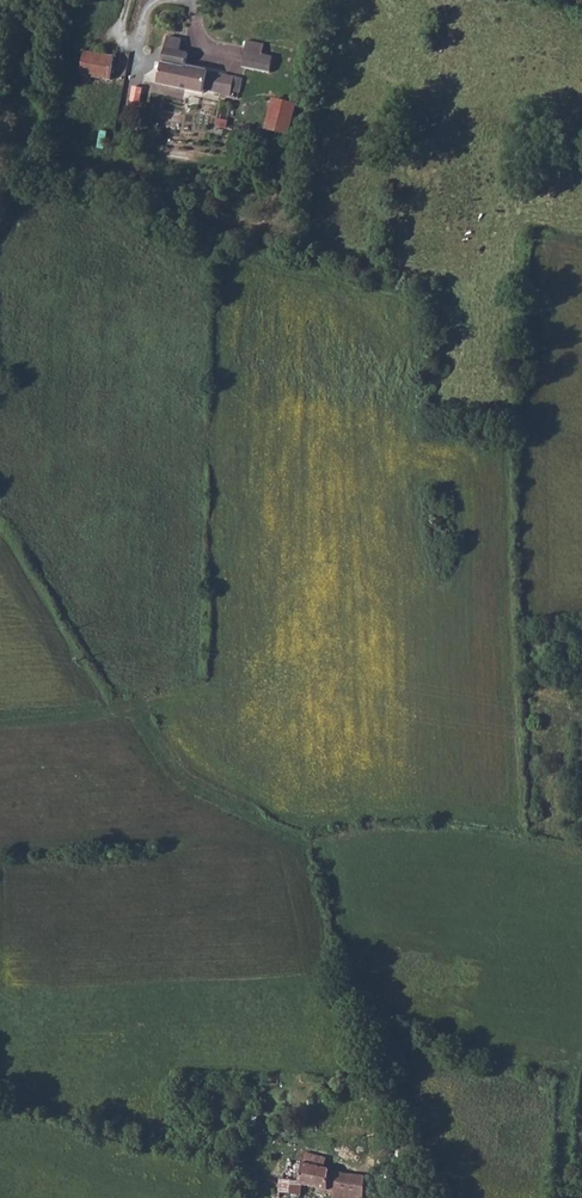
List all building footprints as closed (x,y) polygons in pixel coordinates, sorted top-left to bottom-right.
[(167,36),(157,83),(201,95),(202,91),(229,97),(232,86),(240,88),(241,80),(186,65),(187,52),(179,50),(180,39),(167,36)] [(248,41),(242,66),(267,73),(271,57),(262,54),(264,44),(248,41)] [(82,52),(81,75),(110,78),(113,55),(82,52)] [(274,99),(268,129),(288,133),(295,103),(274,99)] [(276,1191),(301,1193),(302,1183),(334,1191),(332,1197),(361,1197),(364,1197),(366,1176),(350,1174),(324,1169),(327,1158),(306,1153),(303,1164),(301,1163),(296,1182),(276,1178),(276,1191)]
